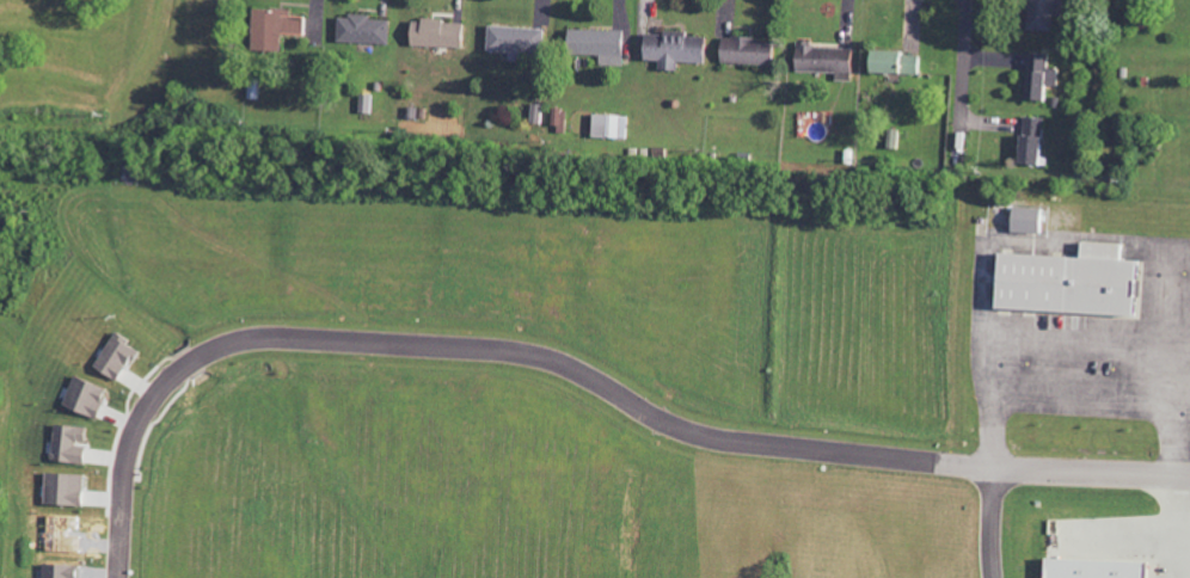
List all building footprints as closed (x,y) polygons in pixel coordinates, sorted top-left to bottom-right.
[(1066,0),(1034,0),(1033,29),(1055,30),(1056,16),(1065,16),(1066,0)] [(286,32),(309,33),(310,16),(297,16),(297,9),(260,8),(259,50),(285,51),(286,32)] [(342,41),(393,43),(394,19),(376,19),(376,15),(343,14),(342,41)] [(417,20),(417,46),(469,47),(469,20),(417,20)] [(513,51),(513,60),(525,61),(526,53),(547,54),(548,28),(493,25),(492,50),(513,51)] [(604,53),(603,65),(628,66),(629,30),(574,29),(573,53),(604,53)] [(712,63),(713,35),(654,32),(652,60),(664,60),(664,69),(683,70),(683,62),(712,63)] [(780,65),(780,38),(728,36),(727,63),(780,65)] [(859,47),(803,46),(803,71),(858,72),(859,47)] [(925,52),(882,51),(881,73),(925,73),(925,52)] [(1061,85),(1062,68),(1051,67),(1051,53),(1030,52),(1030,99),(1053,99),(1053,85),(1061,85)] [(545,104),(535,104),(534,122),(545,122),(545,104)] [(630,138),(631,115),(597,114),(596,137),(630,138)] [(1047,164),(1049,117),(1030,116),(1028,163),(1047,164)] [(1016,231),(1048,233),(1050,207),(1017,206),(1016,231)] [(1010,253),(1009,281),(1001,281),(1000,312),(1146,318),(1148,260),(1129,259),(1130,243),(1089,242),(1089,255),(1010,253)] [(101,367),(127,381),(146,347),(121,333),(101,367)] [(106,417),(116,387),(80,375),(70,406),(106,417)] [(94,427),(59,425),(57,461),(92,463),(94,427)] [(90,505),(91,474),(50,473),(50,503),(90,505)] [(1156,561),(1054,558),(1054,577),(1155,577),(1156,561)]
